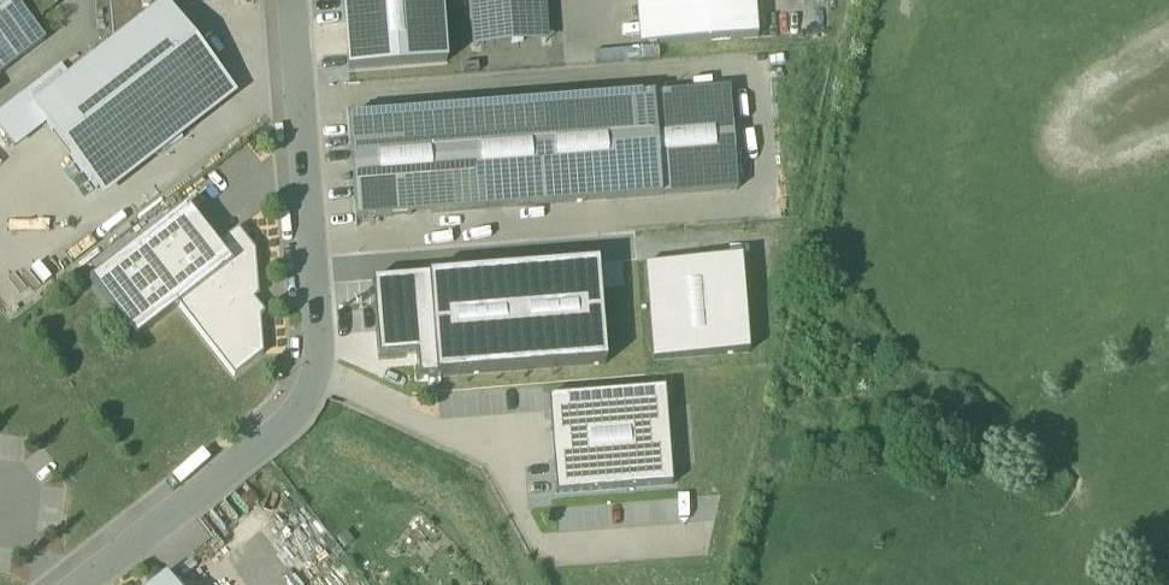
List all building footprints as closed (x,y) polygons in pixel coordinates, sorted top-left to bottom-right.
[(43,42),(32,28),(11,0),(0,0),(0,76),(43,42)] [(32,28),(58,8),(51,0),(11,0),(32,28)] [(112,42),(164,1),(179,21),(178,2),(181,2),(181,0),(109,0),(112,42)] [(347,73),(446,65),(441,0),(341,0),(347,73)] [(474,47),(547,42),(544,0),(470,0),(474,47)] [(639,48),(758,38),(755,0),(635,0),(639,48)] [(112,42),(30,105),(102,199),(237,95),(179,21),(164,1),(112,42)] [(729,85),(349,117),(358,221),(738,188),(729,85)] [(183,211),(89,284),(133,340),(180,303),(227,267),(213,249),(183,211)] [(235,230),(213,249),(227,267),(180,303),(233,372),(260,350),(253,249),(235,230)] [(749,352),(742,256),(644,264),(652,359),(749,352)] [(597,263),(372,281),(378,357),(416,354),(418,378),(605,363),(597,263)] [(664,384),(549,394),(557,487),(672,478),(664,384)] [(154,584),(174,584),(167,575),(154,584)]
